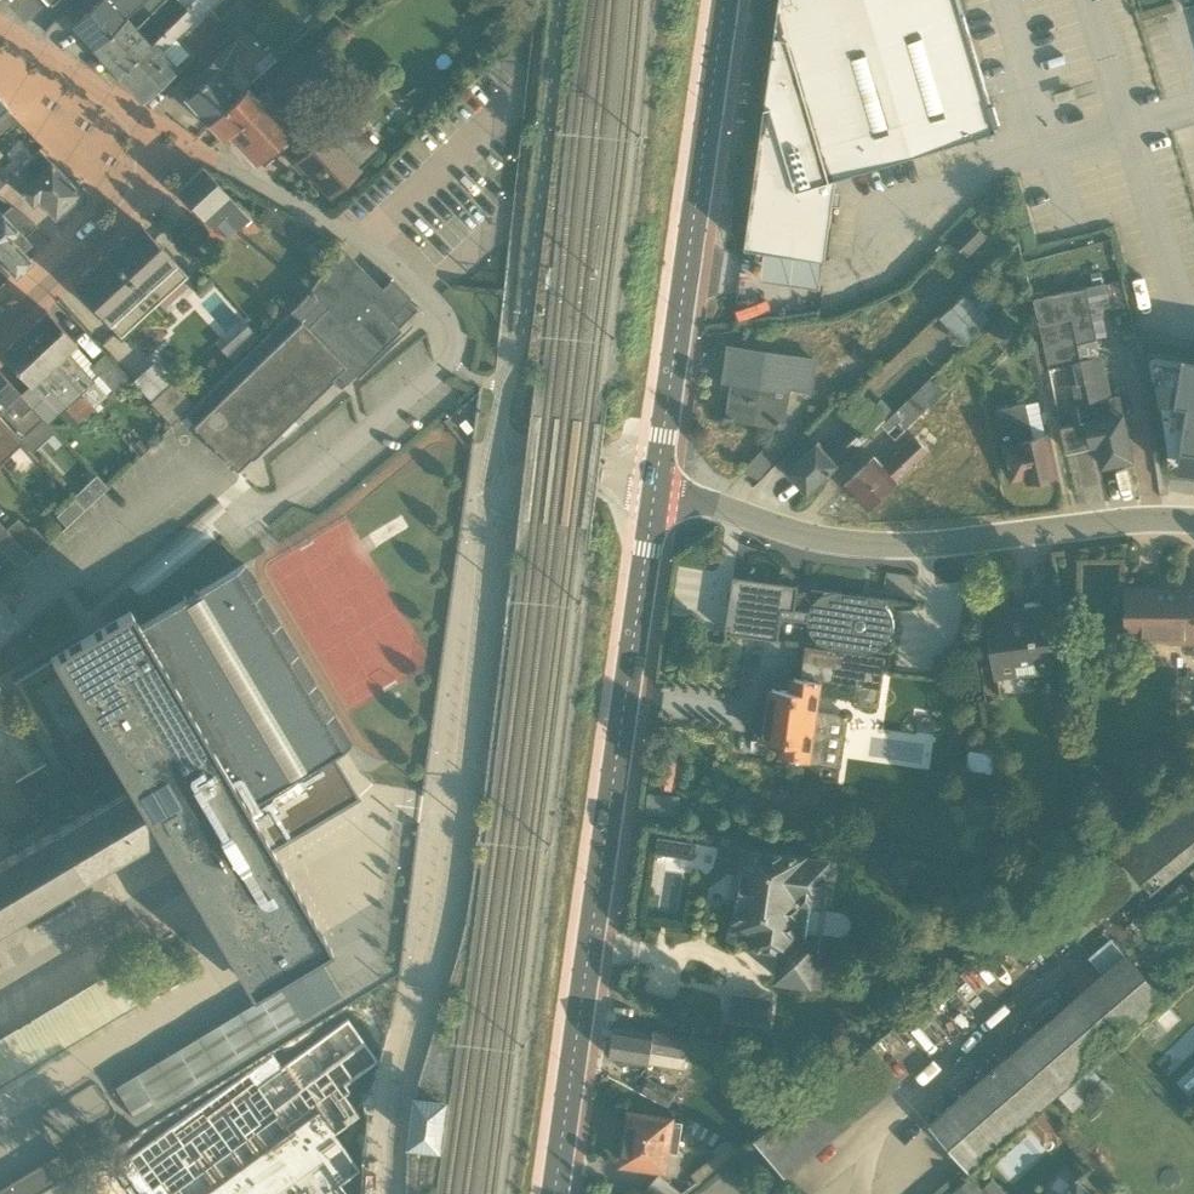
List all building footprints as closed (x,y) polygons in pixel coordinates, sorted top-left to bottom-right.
[(70,26),(93,49),(126,17),(143,0),(98,0),(70,26)] [(93,49),(115,75),(192,0),(165,0),(134,27),(126,17),(93,49)] [(115,75),(140,101),(188,55),(174,39),(215,0),(192,0),(115,75)] [(218,21),(229,33),(252,12),(241,0),(240,0),(218,21)] [(743,248),(827,260),(839,175),(997,128),(959,0),(778,0),(743,248)] [(191,108),(206,123),(247,85),(250,82),(234,64),(248,51),(235,37),(193,76),(200,83),(185,96),(193,106),(191,108)] [(247,85),(206,123),(221,140),(226,135),(252,163),(295,124),(262,87),(255,94),(247,85)] [(295,162),(327,197),(361,167),(329,132),(295,162)] [(81,195),(38,149),(6,179),(32,207),(38,201),(55,219),(81,195)] [(210,229),(216,227),(225,238),(247,219),(201,168),(176,193),(210,229)] [(14,276),(30,262),(18,249),(27,240),(23,236),(32,227),(12,206),(3,214),(0,211),(0,261),(14,276)] [(263,207),(256,218),(285,235),(292,223),(263,207)] [(987,237),(973,222),(952,243),(966,257),(987,237)] [(72,288),(119,339),(187,277),(141,225),(72,288)] [(391,280),(381,289),(338,245),(306,297),(284,320),(184,415),(240,470),(332,382),(339,389),(400,331),(388,318),(409,298),(391,280)] [(1131,460),(1117,396),(1112,397),(1102,355),(1081,360),(1077,343),(1097,339),(1086,288),(1107,283),(1102,262),(1068,270),(1073,290),(1032,300),(1047,369),(1071,363),(1076,383),(1070,385),(1073,400),(1069,401),(1074,423),(1061,426),(1067,453),(1096,446),(1101,467),(1131,460)] [(984,312),(994,303),(975,283),(939,317),(964,343),(990,318),(984,312)] [(44,312),(22,333),(79,394),(93,409),(126,378),(104,355),(94,364),(44,312)] [(79,394),(22,333),(0,354),(0,357),(30,388),(34,385),(44,396),(50,390),(66,407),(79,394)] [(1040,340),(1025,343),(1032,375),(1048,371),(1040,340)] [(818,363),(730,348),(724,381),(733,382),(727,419),(781,428),(743,470),(758,479),(793,438),(796,435),(785,424),(790,390),(813,394),(818,363)] [(154,362),(134,378),(150,397),(169,381),(154,362)] [(1153,362),(1166,450),(1164,467),(1193,472),(1193,368),(1153,362)] [(22,444),(31,453),(54,432),(0,373),(0,419),(22,444)] [(880,428),(893,442),(944,393),(931,379),(880,428)] [(783,469),(805,492),(891,411),(878,398),(871,405),(857,391),(838,409),(851,423),(824,449),(815,439),(783,469)] [(1054,477),(1040,402),(999,409),(1012,479),(1027,476),(1028,482),(1035,481),(1036,484),(1047,482),(1046,479),(1054,477)] [(22,444),(0,419),(0,463),(22,444)] [(843,484),(868,510),(944,438),(929,422),(883,466),(873,456),(843,484)] [(63,525),(106,485),(95,473),(52,512),(63,525)] [(19,571),(48,544),(20,514),(4,528),(0,524),(0,551),(19,571)] [(140,594),(214,534),(206,523),(131,583),(140,594)] [(156,835),(250,994),(329,947),(271,850),(358,798),(332,754),(350,743),(242,564),(138,626),(128,610),(90,631),(49,656),(51,659),(13,681),(83,799),(105,786),(110,795),(0,861),(0,928),(156,835)] [(818,644),(828,648),(864,653),(875,653),(884,648),(892,640),(896,630),(895,619),(891,610),(883,602),(873,598),(837,593),(826,593),(816,598),(809,606),(808,608),(792,606),(795,578),(729,570),(722,631),(788,639),(788,635),(810,638),(810,636),(810,637),(818,644)] [(1163,585),(1163,590),(1125,589),(1125,643),(1193,644),(1193,586),(1163,585)] [(1007,593),(986,596),(990,626),(986,627),(993,681),(1049,673),(1052,692),(1067,689),(1064,668),(1054,670),(1053,659),(1068,657),(1064,629),(1049,631),(1046,612),(1042,613),(1040,600),(1022,602),(1023,615),(1010,617),(1007,593)] [(879,707),(885,657),(804,647),(800,680),(793,679),(792,692),(770,689),(764,743),(783,745),(781,759),(842,766),(848,714),(819,710),(822,684),(855,687),(853,704),(879,707)] [(994,754),(967,753),(966,772),(993,773),(994,754)] [(1076,940),(1145,884),(1151,892),(1193,857),(1193,783),(1046,902),(1076,940)] [(819,938),(805,936),(809,906),(824,908),(830,859),(742,847),(731,930),(750,933),(748,948),(779,952),(774,983),(812,988),(819,938)] [(1125,953),(927,1124),(968,1172),(1057,1095),(1068,1107),(1100,1079),(1090,1067),(1166,1000),(1125,953)] [(134,1120),(339,997),(319,962),(114,1086),(134,1120)] [(114,969),(0,1036),(0,1094),(139,1012),(114,969)] [(1179,1020),(1169,1008),(1141,1033),(1151,1044),(1179,1020)] [(614,1028),(608,1057),(681,1070),(684,1056),(707,1068),(715,1055),(687,1036),(652,1030),(652,1035),(614,1028)] [(755,1140),(784,1176),(903,1079),(873,1043),(755,1140)] [(673,1092),(647,1079),(641,1091),(667,1104),(673,1092)] [(451,1100),(414,1093),(406,1148),(443,1154),(451,1100)] [(683,1123),(630,1115),(623,1163),(678,1172),(681,1154),(678,1153),(683,1123)] [(713,1145),(719,1136),(697,1123),(691,1133),(713,1145)] [(698,1185),(744,1150),(724,1139),(712,1150),(716,1154),(690,1174),(698,1185)] [(0,1189),(0,1193),(30,1193),(71,1169),(60,1151),(0,1189)] [(659,1174),(643,1192),(645,1193),(682,1193),(659,1174)] [(969,1177),(951,1193),(984,1193),(980,1189),(969,1177)] [(980,1189),(984,1193),(1006,1193),(992,1178),(980,1189)] [(1079,1178),(1061,1193),(1093,1193),(1079,1178)] [(634,1184),(625,1193),(644,1193),(634,1184)] [(52,1185),(37,1193),(57,1193),(52,1185)]
